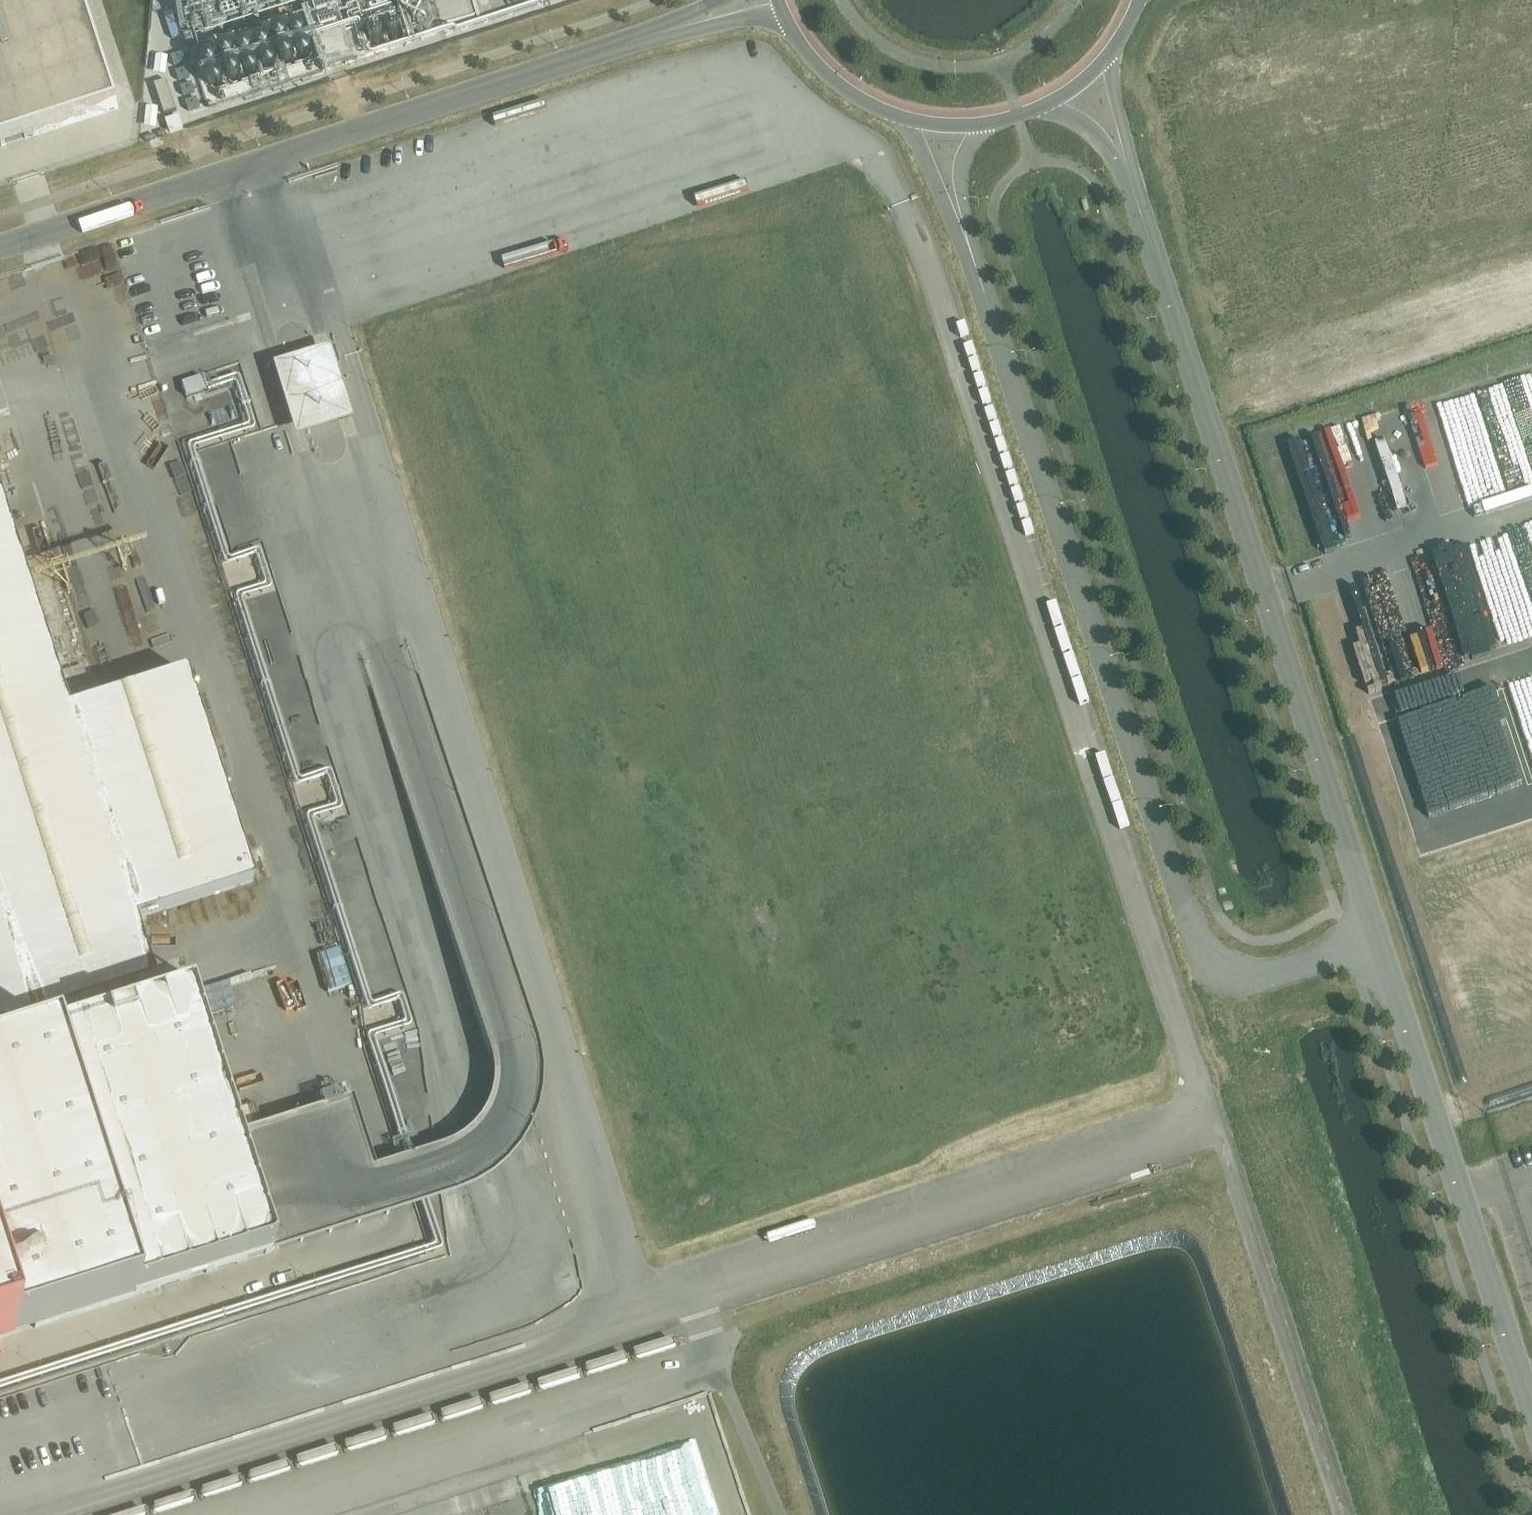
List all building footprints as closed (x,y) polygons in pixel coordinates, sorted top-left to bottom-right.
[(76,0),(0,0),(0,149),(1,151),(113,114),(76,0)] [(337,346),(278,366),(302,438),(361,418),(337,346)] [(192,682),(184,657),(71,693),(0,472),(0,1013),(166,960),(145,896),(250,863),(192,682)] [(0,1059),(0,1344),(271,1257),(187,999),(0,1059)]
